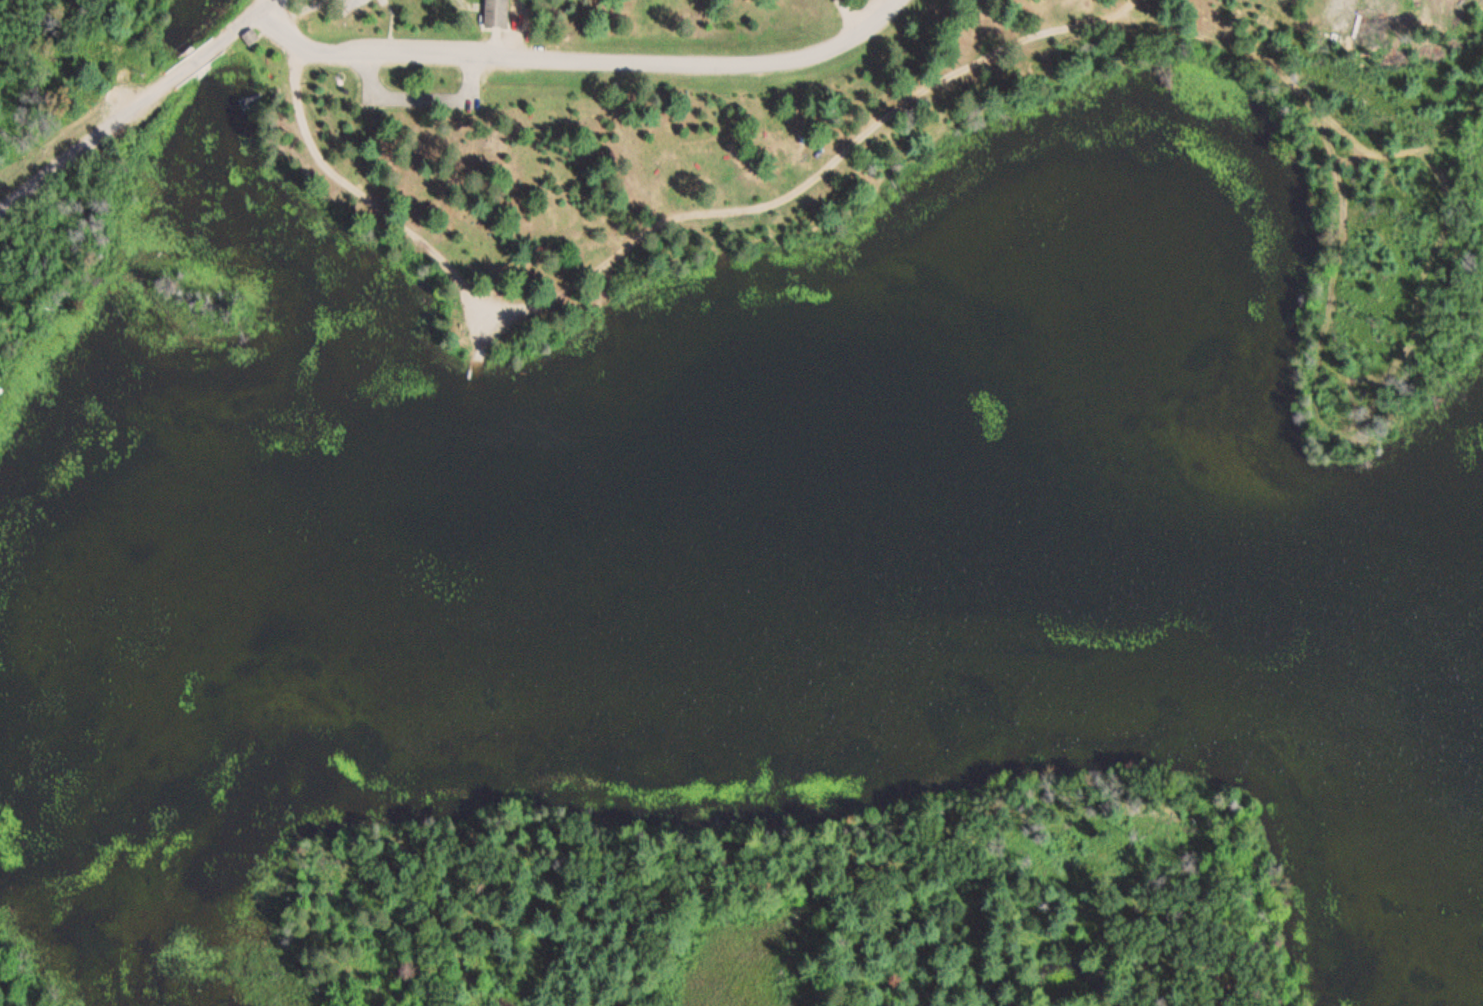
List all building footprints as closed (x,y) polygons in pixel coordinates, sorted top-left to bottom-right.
[(510,26),(510,0),(487,0),(487,26),(510,26)]
